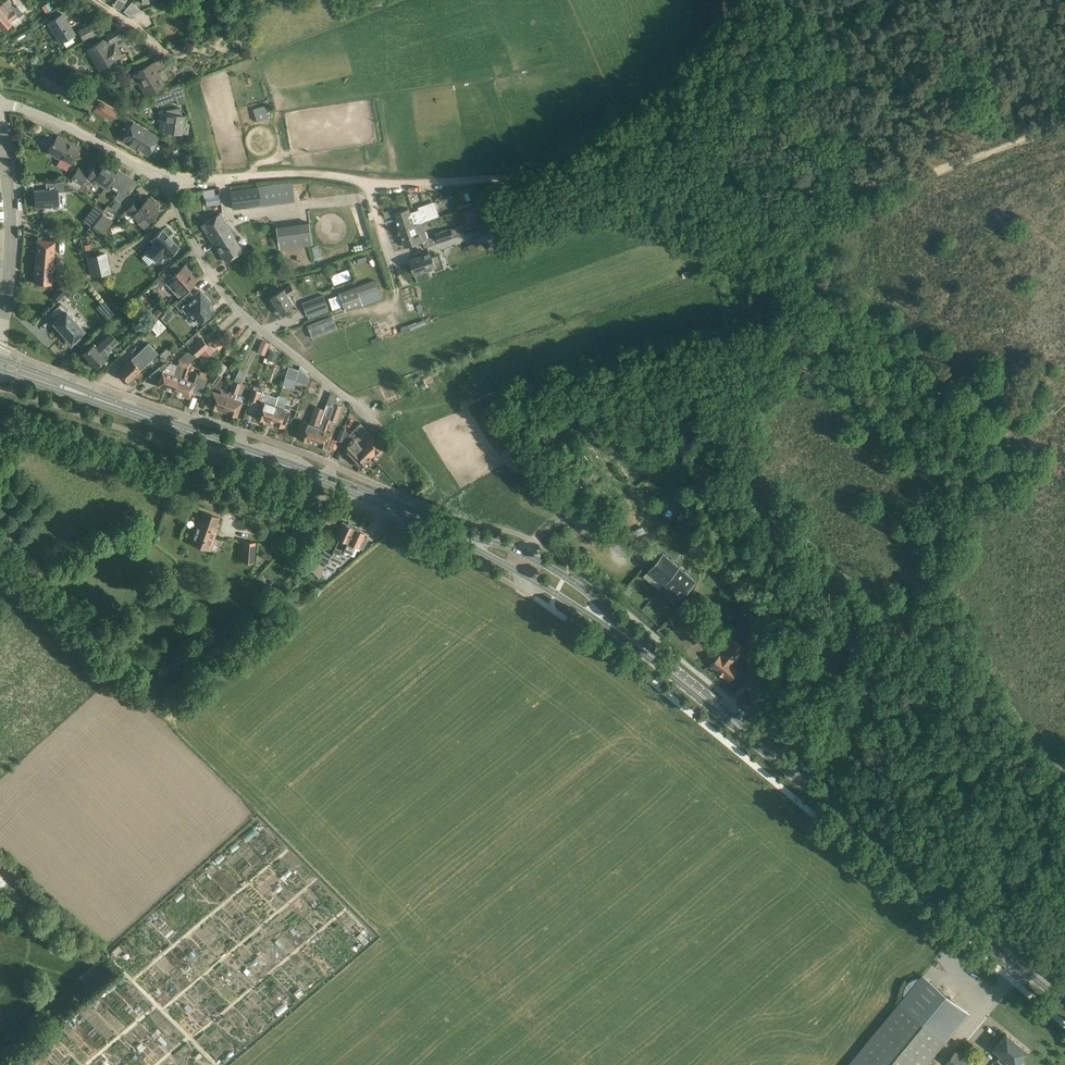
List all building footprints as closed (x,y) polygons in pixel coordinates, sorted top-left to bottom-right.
[(48,3),(42,6),(46,13),(52,9),(48,3)] [(23,14),(17,6),(9,12),(2,4),(0,6),(0,28),(3,31),(11,24),(9,22),(17,15),(19,18),(23,14)] [(75,41),(71,36),(75,34),(62,13),(48,23),(60,43),(63,41),(66,47),(75,41)] [(78,31),(83,39),(98,31),(94,23),(78,31)] [(240,23),(233,27),(236,32),(243,28),(240,23)] [(87,50),(99,70),(122,55),(113,41),(121,36),(117,29),(105,36),(107,39),(104,41),(103,40),(87,50)] [(203,46),(213,41),(210,34),(200,39),(203,46)] [(166,60),(164,57),(157,61),(161,67),(168,62),(166,60)] [(152,63),(133,75),(134,76),(138,81),(146,95),(165,84),(157,72),(153,64),(152,63)] [(72,84),(55,74),(46,68),(39,79),(65,95),(71,86),(72,84)] [(182,86),(154,97),(157,105),(176,99),(178,104),(187,101),(182,86)] [(100,102),(94,111),(105,117),(111,108),(100,102)] [(253,109),(257,122),(268,119),(264,105),(253,109)] [(181,133),(183,115),(180,106),(165,109),(165,112),(159,111),(157,122),(161,122),(160,130),(181,133)] [(133,122),(123,139),(148,154),(158,137),(133,122)] [(71,164),(80,148),(57,136),(48,152),(71,164)] [(115,172),(113,171),(103,164),(100,170),(93,166),(89,173),(86,179),(92,183),(93,180),(105,188),(118,168),(115,172)] [(79,167),(71,179),(72,180),(81,185),(85,178),(89,173),(79,167)] [(118,168),(108,184),(119,191),(114,198),(116,200),(120,202),(130,190),(123,186),(129,177),(130,176),(118,168)] [(46,189),(34,191),(35,207),(58,205),(57,192),(67,191),(66,181),(51,183),(51,189),(46,189)] [(292,183),(258,187),(260,205),(294,201),(292,183)] [(231,191),(233,209),(260,205),(258,187),(231,191)] [(468,191),(462,193),(465,201),(471,200),(468,191)] [(219,194),(206,195),(207,206),(220,204),(219,194)] [(137,199),(127,210),(139,221),(138,223),(144,229),(150,222),(149,221),(159,210),(154,205),(155,204),(154,203),(156,201),(151,196),(149,198),(148,197),(143,204),(137,199)] [(440,216),(434,200),(417,205),(419,208),(410,211),(415,225),(422,222),(440,216)] [(400,230),(415,225),(410,211),(409,208),(394,213),(400,230)] [(237,241),(226,222),(220,213),(201,225),(216,248),(217,248),(225,261),(242,251),(237,241)] [(483,227),(476,230),(480,242),(505,233),(500,221),(492,224),(491,222),(482,226),(483,227)] [(406,247),(423,241),(427,240),(427,239),(423,225),(422,222),(415,225),(400,230),(406,247)] [(310,223),(277,227),(280,249),(313,245),(310,223)] [(462,225),(452,229),(454,237),(465,233),(462,225)] [(439,243),(455,237),(454,237),(452,229),(451,228),(436,233),(436,235),(439,243)] [(179,247),(162,229),(151,239),(155,243),(147,250),(156,260),(164,253),(168,257),(179,247)] [(427,240),(423,241),(425,248),(439,243),(436,235),(427,239),(427,240)] [(51,284),(55,241),(37,240),(33,283),(51,284)] [(477,243),(469,244),(470,251),(478,250),(477,243)] [(105,253),(88,257),(91,270),(108,266),(105,253)] [(430,253),(410,260),(415,275),(435,268),(436,271),(445,267),(440,254),(432,257),(430,253)] [(162,273),(155,280),(160,286),(165,282),(165,283),(178,296),(180,295),(182,294),(195,281),(189,275),(192,273),(185,265),(181,268),(177,271),(171,265),(166,270),(163,273),(162,273)] [(349,270),(340,273),(343,281),(352,278),(349,270)] [(75,286),(69,280),(64,284),(63,282),(55,289),(57,291),(53,295),(58,301),(75,286)] [(375,280),(357,287),(360,296),(378,289),(376,281),(375,280)] [(290,296),(295,293),(291,285),(272,297),(276,304),(272,306),(277,314),(295,303),(290,296)] [(190,291),(175,304),(182,312),(184,309),(189,314),(198,323),(203,318),(205,317),(206,318),(211,313),(215,309),(209,302),(210,302),(207,298),(200,290),(194,296),(190,291)] [(330,312),(324,294),(302,302),(308,316),(312,315),(313,318),(330,312)] [(333,310),(343,307),(339,294),(329,297),(333,310)] [(77,336),(84,331),(65,312),(66,311),(60,305),(49,315),(55,321),(52,324),(63,335),(62,337),(71,346),(79,338),(77,336)] [(159,307),(152,314),(157,319),(164,313),(159,307)] [(114,314),(111,310),(104,316),(108,320),(114,314)] [(151,324),(155,321),(149,314),(145,317),(151,324)] [(169,320),(164,314),(160,317),(166,323),(169,320)] [(333,315),(307,325),(313,339),(338,329),(333,315)] [(158,335),(167,327),(159,318),(150,326),(158,335)] [(104,356),(119,343),(108,331),(93,346),(92,345),(91,346),(82,354),(95,368),(106,358),(104,356)] [(190,349),(178,359),(184,361),(189,363),(196,356),(197,356),(208,346),(201,338),(190,349)] [(218,338),(213,343),(219,349),(224,343),(218,338)] [(262,340),(260,346),(267,349),(270,343),(262,340)] [(137,382),(134,379),(132,377),(158,353),(149,343),(126,364),(118,371),(132,386),(137,382)] [(209,345),(208,346),(197,356),(199,358),(202,356),(206,359),(214,351),(209,345)] [(166,348),(159,355),(164,361),(172,354),(166,348)] [(275,362),(278,355),(269,351),(266,358),(275,362)] [(159,366),(148,376),(159,380),(157,385),(173,391),(184,361),(178,359),(173,375),(162,371),(159,366)] [(173,391),(189,397),(191,392),(195,383),(186,380),(188,375),(187,375),(191,363),(184,361),(173,391)] [(216,385),(222,376),(221,375),(227,367),(221,363),(215,371),(214,370),(208,380),(216,385)] [(300,367),(295,380),(306,384),(309,375),(300,367)] [(195,383),(191,392),(201,395),(207,378),(205,377),(206,373),(200,371),(199,375),(198,375),(195,383)] [(282,385),(292,388),(295,380),(285,377),(282,385)] [(318,383),(308,379),(306,385),(316,388),(318,383)] [(228,393),(222,411),(237,416),(242,401),(235,398),(236,394),(237,394),(241,383),(233,380),(230,390),(229,390),(228,393)] [(253,389),(249,400),(259,403),(254,416),(264,420),(269,422),(276,400),(277,398),(269,395),(266,402),(258,399),(260,392),(253,389)] [(211,395),(207,406),(222,411),(228,393),(221,391),(220,394),(213,391),(212,394),(211,395)] [(288,415),(290,410),(284,408),(287,398),(278,395),(277,398),(276,400),(269,422),(283,427),(288,415)] [(312,440),(311,443),(312,443),(316,444),(326,448),(330,438),(331,436),(332,434),(325,431),(329,419),(335,422),(341,406),(334,404),(333,407),(327,404),(325,409),(324,409),(312,440)] [(301,426),(297,438),(307,441),(311,443),(312,440),(324,409),(322,409),(315,406),(309,423),(303,421),(301,426)] [(360,423),(349,434),(371,457),(374,453),(382,446),(360,423)] [(343,429),(337,444),(345,447),(343,450),(360,467),(369,458),(371,457),(349,434),(344,428),(343,429)] [(338,441),(332,439),(329,447),(336,449),(338,441)] [(618,441),(613,444),(618,451),(622,449),(618,441)] [(575,446),(571,451),(575,455),(573,456),(577,460),(578,458),(584,464),(589,459),(577,447),(578,446),(575,442),(573,444),(575,446)] [(599,442),(593,445),(601,462),(607,459),(599,442)] [(632,476),(637,472),(624,459),(619,463),(632,476)] [(592,474),(589,470),(578,480),(582,484),(592,474)] [(657,495),(665,489),(655,476),(650,480),(656,487),(653,490),(657,495)] [(600,485),(605,490),(614,498),(618,494),(607,483),(604,481),(600,485)] [(675,514),(680,510),(670,495),(664,499),(665,499),(662,501),(667,507),(669,506),(675,514)] [(318,510),(315,515),(320,518),(323,513),(318,510)] [(215,527),(219,517),(203,511),(192,543),(211,550),(219,529),(215,527)] [(305,522),(293,536),(303,546),(316,531),(305,522)] [(339,538),(331,554),(339,558),(354,525),(348,523),(348,525),(342,522),(336,536),(339,538)] [(360,528),(354,525),(339,558),(331,554),(328,562),(327,562),(325,567),(324,567),(334,572),(337,564),(339,565),(349,556),(350,556),(355,545),(362,549),(367,538),(362,536),(364,532),(359,530),(360,528)] [(253,562),(255,542),(243,541),(241,561),(253,562)] [(328,562),(331,554),(324,551),(318,564),(325,567),(327,562),(328,562)] [(657,560),(648,569),(649,570),(649,569),(650,570),(653,573),(660,578),(663,581),(664,582),(665,583),(680,567),(679,566),(679,567),(678,566),(663,553),(663,552),(657,560)] [(680,567),(665,583),(665,584),(665,583),(681,597),(681,598),(696,581),(695,580),(695,581),(680,567)] [(719,580),(723,569),(718,567),(714,577),(719,580)] [(284,605),(291,612),(299,606),(287,593),(277,602),(282,607),(284,605)] [(771,617),(764,602),(755,606),(762,621),(771,617)] [(751,614),(747,619),(755,625),(759,620),(751,614)] [(748,637),(752,632),(750,631),(755,625),(744,616),(733,630),(746,640),(748,637)] [(732,639),(711,666),(730,681),(741,667),(748,658),(743,654),(746,650),(732,639)] [(874,688),(877,684),(868,676),(865,679),(874,688)] [(773,696),(767,690),(760,697),(761,698),(766,703),(767,702),(773,696)] [(825,700),(834,712),(843,704),(834,693),(825,700)] [(867,742),(855,752),(864,762),(876,752),(867,742)] [(79,977),(86,986),(102,973),(95,964),(79,977)] [(904,1000),(900,1005),(944,1041),(968,1012),(924,976),(923,977),(917,978),(913,979),(909,982),(906,985),(904,990),(903,995),(904,1000)] [(944,1041),(900,1005),(850,1064),(924,1064),(944,1041)] [(1015,1064),(1016,1064),(1027,1051),(1006,1034),(995,1048),(1001,1054),(997,1059),(1004,1064),(1008,1060),(1015,1064)] [(970,1063),(955,1051),(946,1061),(951,1064),(969,1064),(970,1063)]
